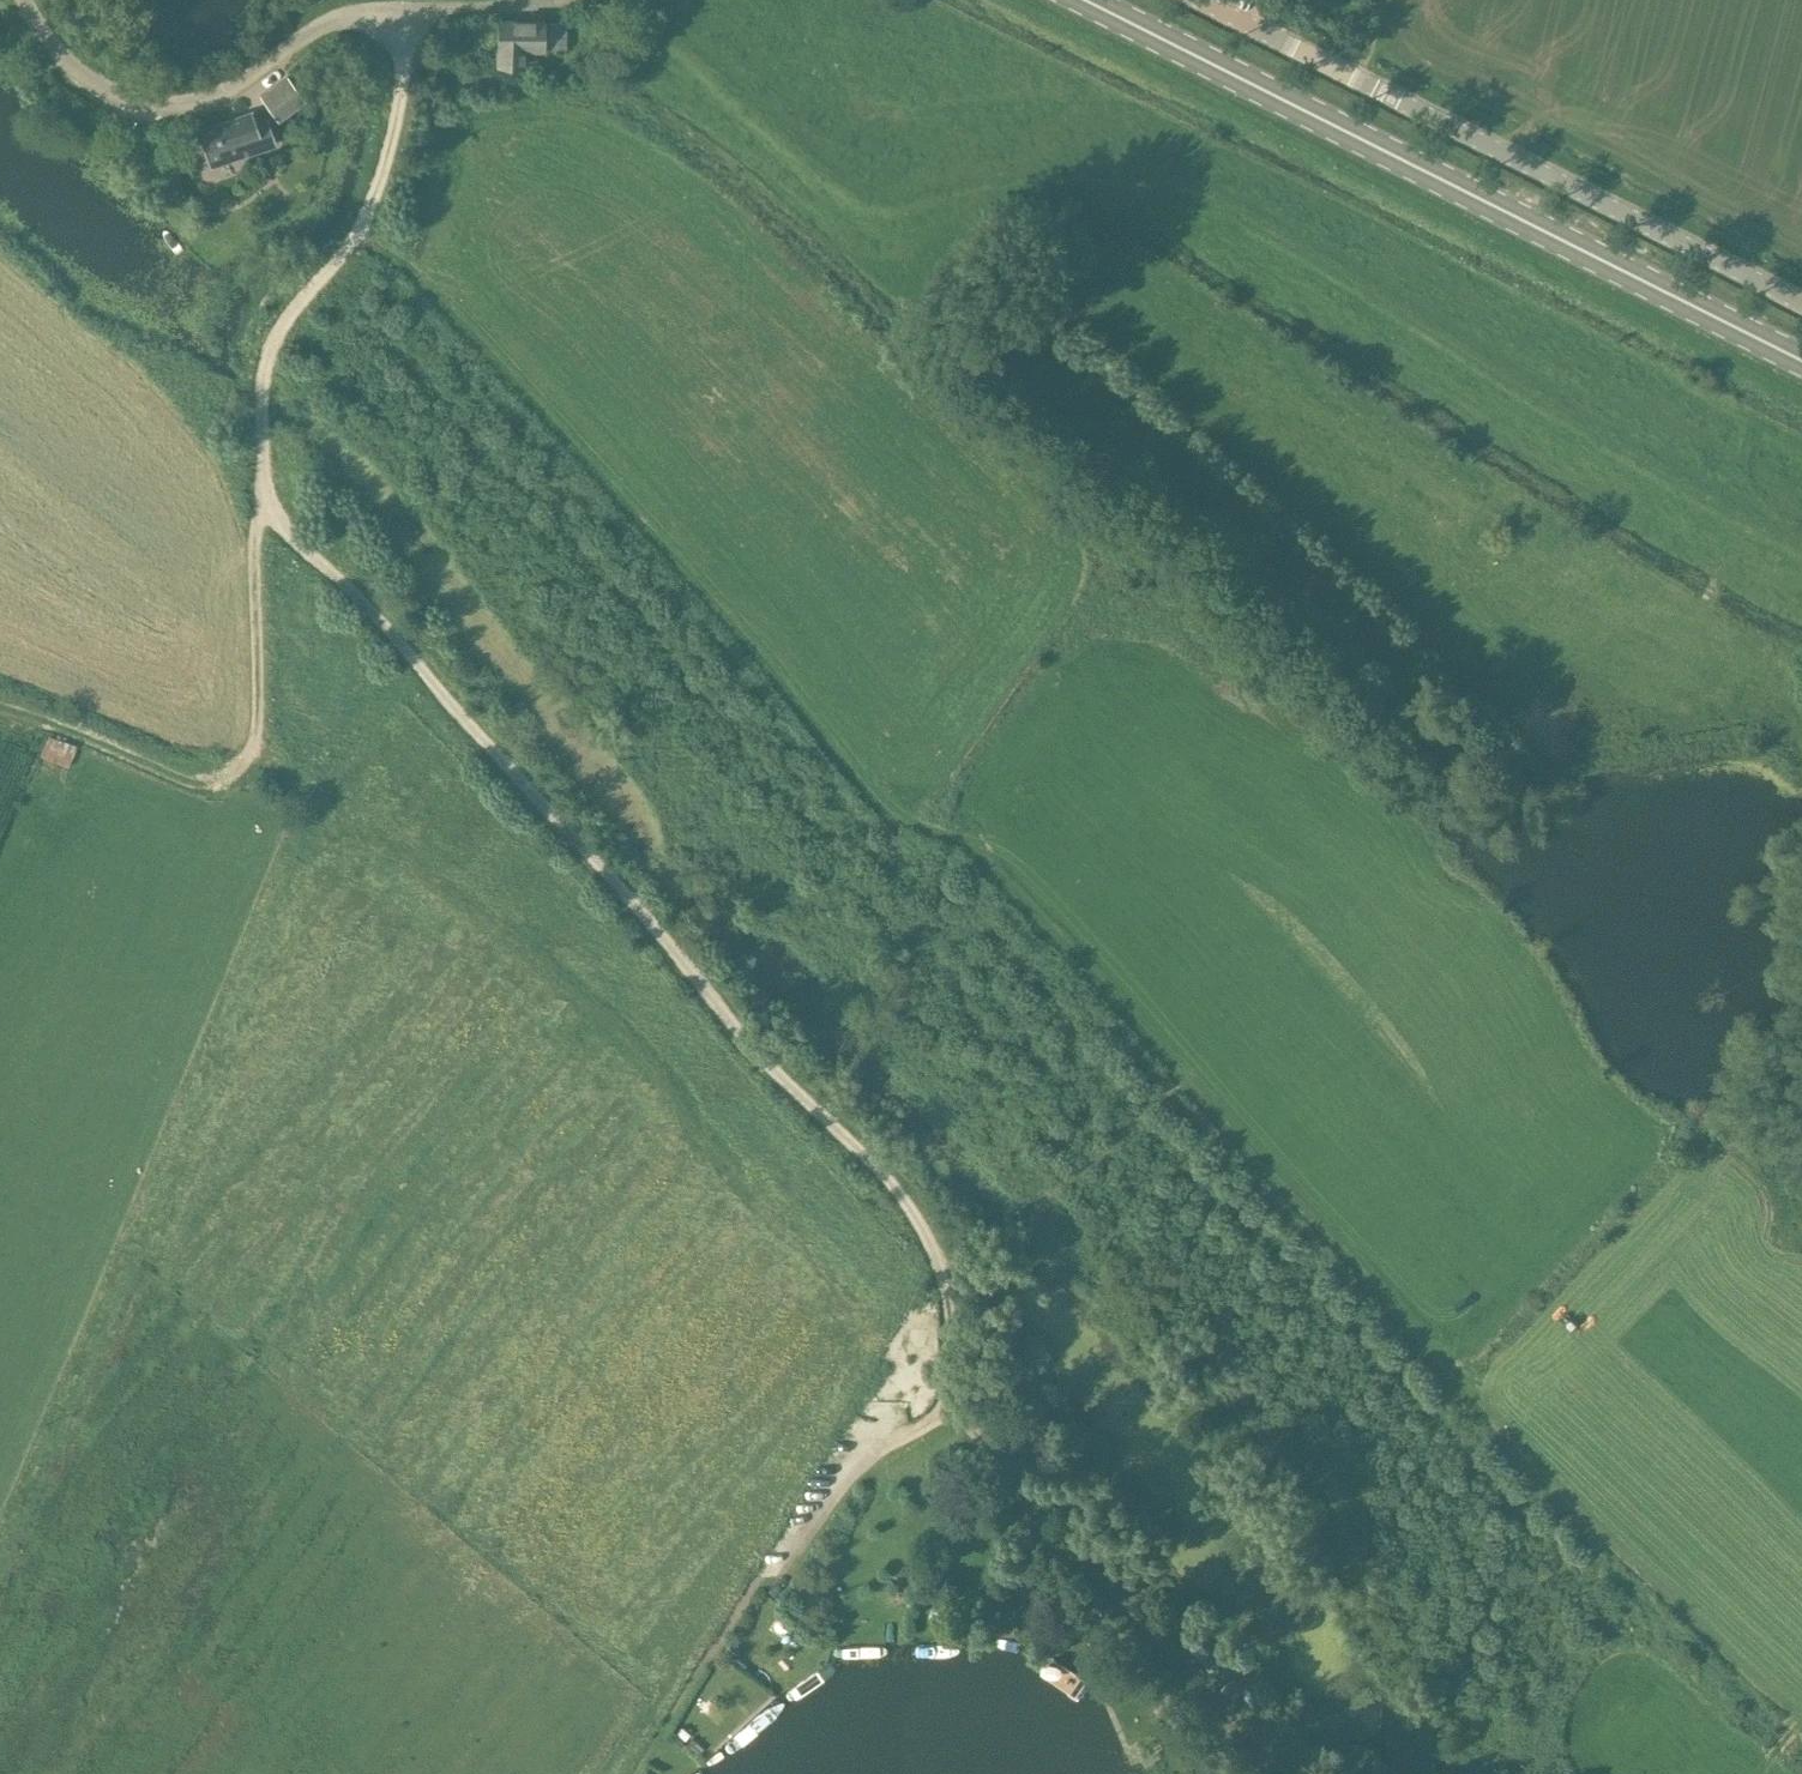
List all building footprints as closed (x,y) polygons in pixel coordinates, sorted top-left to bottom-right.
[(543,23),(544,25),(499,25),(499,66),(520,67),(521,49),(543,50),(543,48),(566,48),(565,23),(543,23)] [(279,120),(306,100),(288,75),(261,95),(279,120)] [(210,167),(277,143),(269,119),(258,123),(254,112),(198,132),(210,167)] [(77,746),(49,735),(40,755),(69,766),(77,746)]
